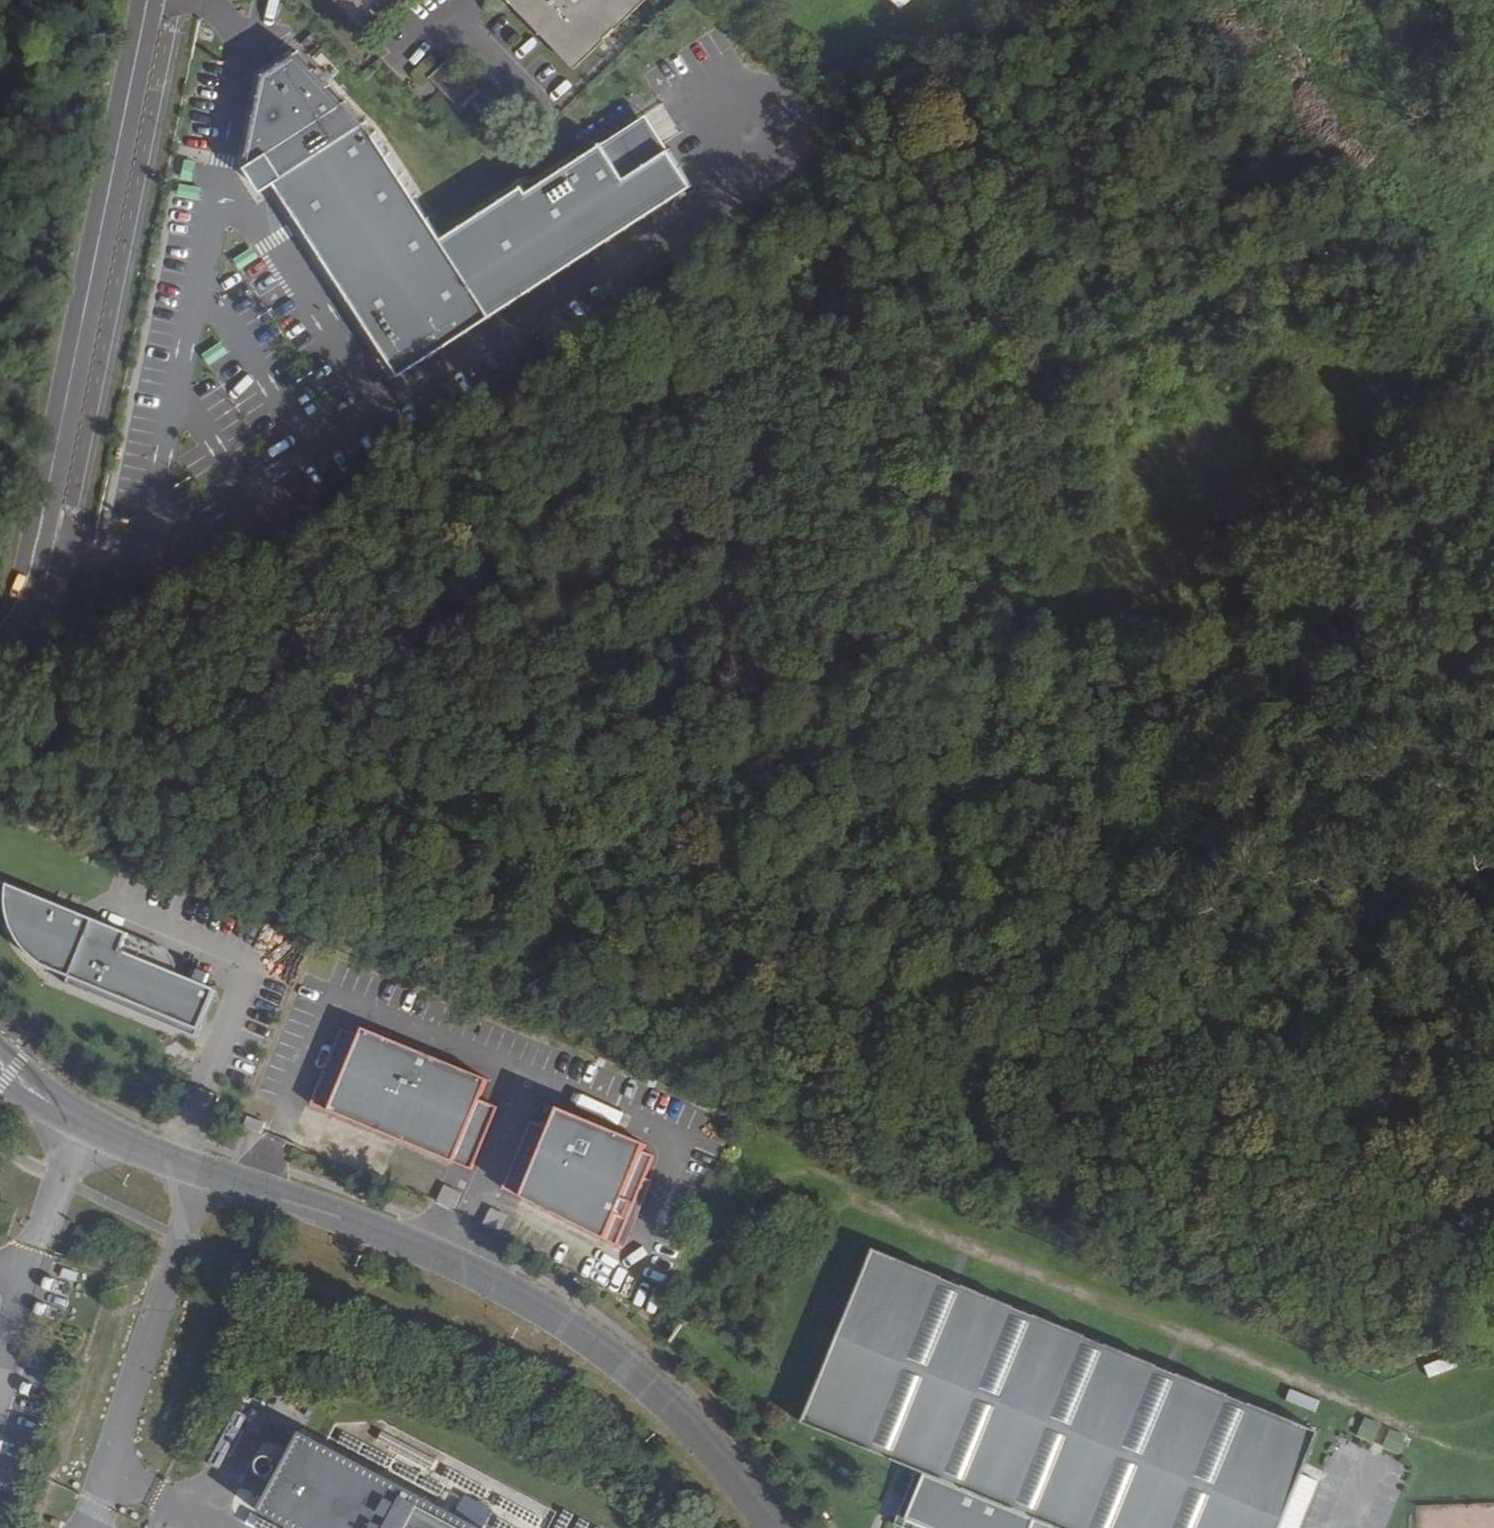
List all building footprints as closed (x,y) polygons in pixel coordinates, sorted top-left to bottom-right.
[(363,19),(382,0),(344,0),(363,19)] [(578,67),(645,0),(513,0),(578,67)] [(916,0),(900,0),(908,8),(916,0)] [(372,122),(300,48),(268,65),(252,145),(254,155),(266,183),(279,175),(391,368),(485,308),(439,232),(372,122)] [(483,88),(450,54),(431,73),(464,107),(483,88)] [(439,232),(485,308),(682,179),(666,145),(653,148),(639,112),(524,185),(519,178),(439,232)] [(216,992),(176,975),(176,974),(177,972),(177,970),(177,969),(176,967),(176,965),(175,964),(175,962),(174,961),(174,959),(173,958),(172,956),(171,955),(170,954),(169,953),(167,952),(166,951),(164,950),(163,949),(8,886),(7,892),(7,897),(6,902),(7,908),(7,913),(8,918),(10,923),(11,928),(13,933),(15,938),(18,943),(21,947),(25,952),(28,956),(32,959),(36,962),(40,966),(45,969),(49,971),(51,972),(68,979),(66,986),(196,1039),(216,992)] [(312,1103),(311,1105),(472,1172),(498,1108),(480,1100),(488,1081),(431,1057),(420,1052),(362,1029),(359,1036),(344,1029),(338,1045),(336,1044),(333,1052),(312,1103)] [(326,1049),(305,1100),(312,1103),(333,1052),(326,1049)] [(531,1121),(502,1190),(618,1247),(618,1245),(647,1176),(648,1171),(646,1170),(651,1155),(644,1152),(646,1145),(558,1109),(550,1129),(531,1121)] [(265,1126),(248,1120),(244,1131),(262,1136),(265,1126)] [(654,1179),(647,1176),(618,1245),(625,1247),(654,1179)] [(454,1209),(458,1190),(439,1186),(435,1205),(454,1209)] [(875,1255),(805,1423),(915,1468),(893,1521),(909,1527),(1292,1527),(1328,1442),(875,1255)] [(1372,1442),(1379,1423),(1363,1417),(1356,1436),(1372,1442)] [(1389,1429),(1382,1449),(1398,1455),(1405,1435),(1389,1429)] [(258,1508),(295,1527),(479,1527),(301,1430),(258,1508)]
